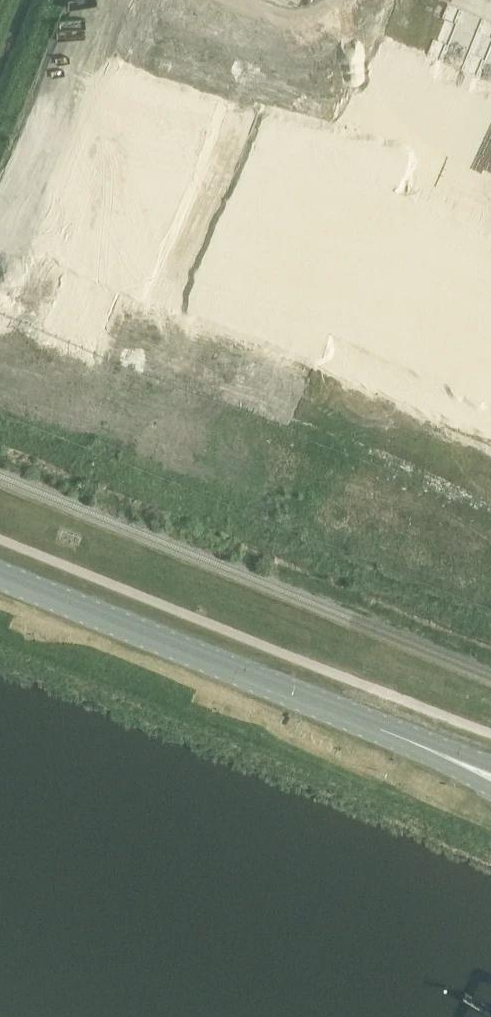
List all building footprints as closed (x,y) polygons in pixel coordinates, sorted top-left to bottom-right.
[(432,120),(456,126),(468,81),(443,74),(432,120)] [(462,128),(488,134),(490,120),(490,90),(472,86),(462,128)] [(450,345),(456,331),(464,334),(461,343),(490,355),(490,261),(419,232),(385,319),(450,345)]
